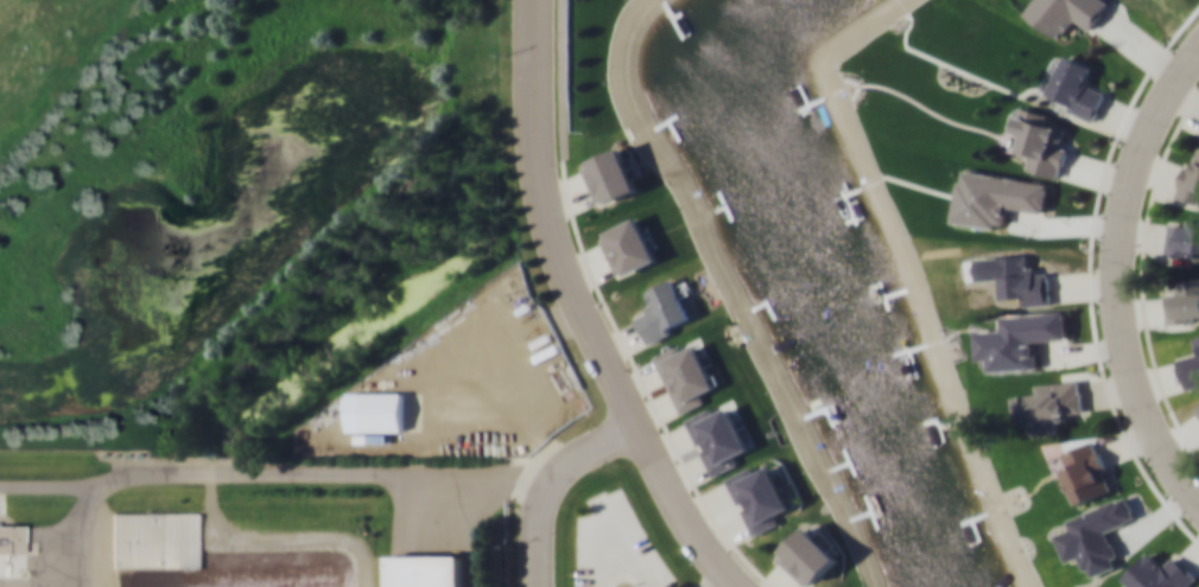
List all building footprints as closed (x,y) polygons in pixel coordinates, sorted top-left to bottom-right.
[(1112,0),(1035,0),(1026,13),(1059,38),(1066,28),(1071,33),(1078,21),(1090,31),(1112,0)] [(1095,120),(1108,87),(1089,78),(1095,64),(1062,51),(1048,89),(1055,92),(1052,102),(1095,120)] [(1059,178),(1070,145),(1060,142),(1065,129),(1046,123),(1049,114),(1021,104),(1013,130),(1024,134),(1020,149),(1030,154),(1026,167),(1059,178)] [(585,160),(600,204),(641,190),(626,146),(585,160)] [(1193,168),(1186,166),(1175,193),(1198,202),(1198,152),(1193,168)] [(1046,212),(1049,181),(962,171),(956,222),(1010,228),(1013,209),(1046,212)] [(661,260),(642,215),(601,232),(620,277),(661,260)] [(1166,254),(1198,258),(1198,220),(1171,216),(1166,254)] [(998,255),(1001,295),(1020,294),(1020,306),(1052,305),(1049,266),(1030,267),(1030,253),(998,255)] [(654,301),(634,310),(648,343),(694,324),(675,276),(648,288),(654,301)] [(1198,320),(1198,277),(1178,277),(1178,292),(1167,293),(1168,323),(1198,320)] [(1038,368),(1036,340),(1068,339),(1066,310),(1002,313),(1003,328),(977,330),(979,358),(991,358),(992,370),(1038,368)] [(1190,334),(1193,351),(1178,355),(1185,388),(1198,385),(1198,332),(1190,334)] [(681,413),(711,400),(708,389),(718,384),(698,339),(656,358),(681,413)] [(1036,383),(1038,395),(1026,396),(1029,434),(1062,432),(1060,417),(1085,415),(1081,378),(1036,383)] [(363,432),(404,432),(404,391),(363,391),(363,432)] [(713,476),(754,458),(732,408),(724,411),(721,403),(687,417),(713,476)] [(1096,438),(1058,453),(1078,504),(1116,489),(1096,438)] [(729,476),(754,535),(786,522),(781,509),(792,505),(775,465),(763,470),(760,462),(729,476)] [(112,566),(202,566),(202,511),(112,511),(112,566)] [(842,557),(807,523),(775,554),(808,586),(811,586),(842,557)] [(19,555),(19,524),(0,524),(0,555),(19,555)] [(1134,586),(1185,586),(1197,575),(1178,557),(1169,566),(1150,548),(1123,576),(1134,586)] [(462,554),(391,554),(391,586),(462,586),(462,554)]
